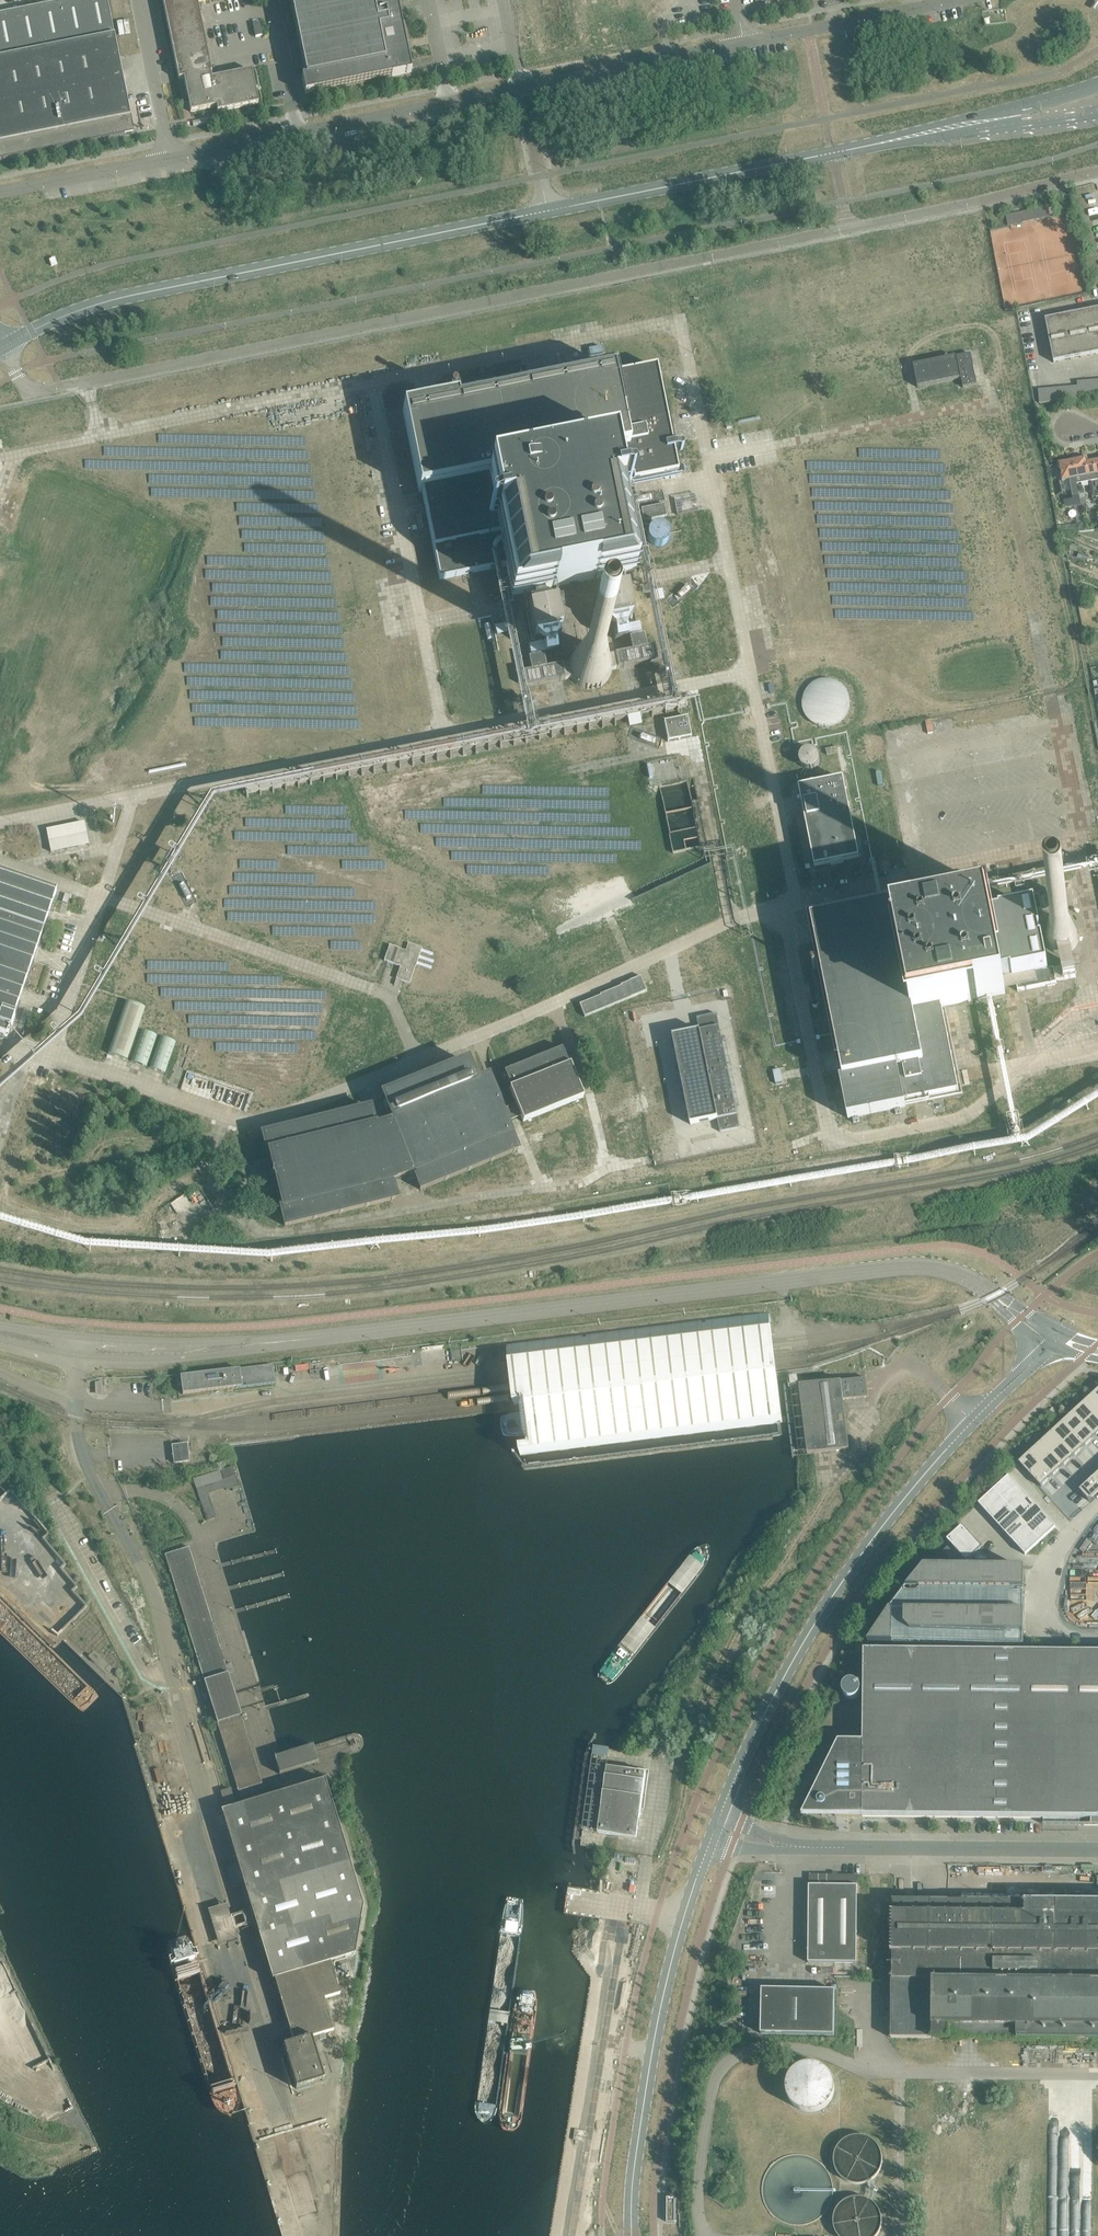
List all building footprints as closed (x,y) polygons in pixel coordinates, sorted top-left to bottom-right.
[(0,14),(0,161),(134,134),(107,0),(72,0),(0,14)] [(178,79),(184,78),(190,112),(216,107),(217,112),(258,103),(251,70),(213,78),(198,3),(213,0),(162,0),(178,79)] [(306,77),(302,78),(305,94),(409,73),(395,0),(290,0),(306,77)] [(259,22),(253,24),(255,37),(262,35),(259,22)] [(1007,222),(1033,217),(1032,211),(1006,216),(1007,222)] [(55,258),(49,260),(51,267),(58,264),(55,258)] [(1087,333),(1097,331),(1097,309),(1082,312),(1087,333)] [(1063,316),(1068,337),(1087,333),(1082,312),(1063,316)] [(1044,319),(1049,341),(1068,337),(1063,316),(1044,319)] [(1087,333),(1091,355),(1097,353),(1097,331),(1087,333)] [(1087,333),(1068,337),(1072,359),(1091,355),(1087,333)] [(1072,359),(1068,337),(1049,341),(1053,362),(1072,359)] [(970,354),(912,366),(916,388),(960,379),(962,388),(977,385),(970,354)] [(420,408),(400,412),(416,490),(417,493),(420,492),(427,528),(438,580),(468,574),(473,573),(504,567),(510,597),(633,572),(620,509),(616,486),(675,474),(672,460),(669,445),(670,445),(672,443),(669,428),(667,427),(665,427),(663,415),(653,368),(610,377),(609,369),(593,372),(526,386),(441,403),(420,408)] [(1078,386),(1071,387),(1072,400),(1079,400),(1079,395),(1078,386)] [(1051,389),(1053,402),(1059,401),(1058,388),(1051,389)] [(1072,462),(1075,478),(1076,483),(1089,481),(1086,464),(1085,460),(1086,459),(1086,458),(1085,459),(1072,462)] [(1097,479),(1097,461),(1096,462),(1096,461),(1093,461),(1093,462),(1086,464),(1089,481),(1097,479)] [(1066,508),(1081,505),(1078,491),(1076,483),(1075,478),(1072,462),(1060,464),(1059,463),(1058,464),(1060,465),(1063,480),(1070,479),(1074,498),(1064,500),(1066,508)] [(1078,491),(1081,505),(1081,508),(1086,507),(1083,490),(1078,491)] [(677,513),(698,511),(696,493),(675,495),(677,513)] [(663,505),(641,510),(643,521),(666,517),(663,505)] [(668,540),(668,539),(668,535),(667,533),(665,531),(663,529),(661,528),(659,527),(657,527),(654,527),(652,528),(650,529),(648,531),(647,533),(645,535),(645,539),(646,543),(647,546),(648,547),(650,549),(652,550),(656,551),(658,551),(660,550),(662,549),(664,548),(666,546),(667,544),(668,542),(668,540)] [(626,591),(598,597),(603,625),(623,620),(631,619),(626,591)] [(556,605),(528,611),(533,639),(538,638),(561,633),(556,605)] [(629,651),(614,654),(617,668),(617,669),(619,669),(636,665),(657,661),(654,646),(646,648),(644,638),(627,642),(629,651)] [(612,674),(614,671),(615,661),(611,654),(610,652),(606,648),(601,644),(595,642),(587,641),(577,645),(570,651),(566,659),(565,665),(566,674),(571,680),(578,685),(584,688),(594,688),(602,685),(609,680),(612,674)] [(530,671),(523,672),(526,687),(546,683),(564,680),(565,679),(562,665),(544,668),(542,658),(528,660),(530,671)] [(816,730),(855,714),(838,674),(799,691),(816,730)] [(691,736),(687,716),(664,721),(668,741),(691,736)] [(838,752),(837,746),(825,749),(827,755),(838,752)] [(818,768),(820,751),(803,749),(801,765),(818,768)] [(842,779),(798,788),(814,868),(859,858),(842,779)] [(88,844),(83,823),(45,831),(49,852),(88,844)] [(14,1015),(22,989),(32,960),(37,947),(47,917),(52,904),(56,891),(0,872),(0,1010),(14,1015)] [(1063,918),(1058,893),(1046,895),(1051,921),(1046,925),(1044,929),(1043,934),(1043,939),(1045,945),(1049,950),(1054,952),(1058,953),(1063,978),(1075,977),(1071,951),(1074,948),(1076,945),(1078,941),(1078,935),(1078,931),(1075,927),(1073,922),(1068,920),(1063,918)] [(912,903),(811,923),(815,942),(837,1051),(840,1069),(843,1080),(840,1081),(841,1086),(846,1111),(847,1118),(848,1118),(866,1115),(887,1110),(904,1107),(904,1104),(930,1098),(957,1093),(956,1087),(940,1007),(955,1003),(1004,993),(1000,977),(1011,975),(1011,977),(1014,976),(1017,990),(1018,990),(1046,984),(1046,986),(1051,984),(1055,984),(1055,983),(1056,982),(1052,966),(1045,968),(1040,945),(1038,945),(1036,938),(1039,937),(1034,914),(1041,913),(1038,896),(1037,897),(1037,896),(1028,897),(1029,898),(1000,904),(1002,918),(1000,919),(1000,921),(990,923),(986,907),(915,921),(912,903)] [(405,950),(389,945),(383,960),(400,966),(395,978),(406,982),(409,983),(421,948),(407,943),(405,950)] [(600,996),(579,1005),(584,1017),(647,991),(641,977),(620,985),(620,986),(599,995),(600,996)] [(140,1007),(126,1002),(108,1053),(127,1060),(145,1008),(144,1008),(140,1007)] [(5,1038),(9,1027),(11,1028),(14,1017),(13,1016),(14,1015),(0,1010),(0,1037),(5,1038)] [(699,1030),(672,1036),(690,1125),(717,1119),(720,1132),(740,1128),(716,1014),(697,1018),(699,1030)] [(146,1066),(157,1035),(141,1030),(131,1061),(146,1066)] [(165,1073),(176,1042),(160,1036),(149,1067),(165,1073)] [(515,1105),(498,1112),(498,1113),(499,1114),(500,1114),(503,1124),(520,1118),(521,1122),(581,1098),(568,1065),(567,1065),(560,1049),(503,1072),(509,1088),(508,1089),(515,1105)] [(465,1062),(381,1097),(382,1099),(383,1099),(390,1117),(390,1118),(391,1118),(392,1122),(412,1173),(412,1174),(414,1173),(416,1177),(415,1177),(420,1190),(425,1188),(425,1187),(444,1180),(448,1178),(467,1170),(467,1171),(471,1169),(490,1161),(494,1160),(493,1159),(509,1153),(514,1151),(503,1124),(500,1114),(499,1114),(498,1113),(497,1113),(492,1102),(494,1101),(486,1081),(487,1081),(486,1078),(474,1083),(465,1062)] [(507,1092),(499,1095),(503,1108),(511,1105),(507,1092)] [(267,1134),(261,1135),(266,1154),(269,1153),(269,1157),(272,1168),(263,1170),(263,1171),(268,1189),(269,1193),(268,1193),(268,1194),(278,1192),(280,1204),(281,1206),(279,1207),(284,1227),(289,1225),(288,1225),(311,1220),(315,1219),(337,1213),(337,1214),(341,1213),(341,1212),(363,1207),(367,1206),(389,1201),(395,1200),(392,1186),(390,1186),(389,1181),(392,1180),(412,1173),(392,1122),(374,1127),(374,1126),(372,1127),(371,1122),(372,1122),(369,1109),(366,1110),(364,1111),(346,1115),(342,1116),(319,1121),(315,1122),(293,1128),(293,1127),(289,1128),(289,1129),(267,1134)] [(520,1455),(782,1422),(776,1375),(772,1341),(768,1312),(506,1345),(514,1405),(526,1403),(526,1407),(531,1446),(519,1448),(520,1455)] [(242,1386),(271,1382),(273,1382),(271,1365),(262,1366),(240,1369),(242,1386)] [(240,1369),(181,1376),(183,1394),(242,1386),(240,1369)] [(803,1385),(799,1386),(807,1453),(807,1454),(813,1453),(814,1453),(821,1452),(834,1451),(849,1449),(845,1416),(844,1406),(843,1400),(868,1397),(865,1378),(852,1380),(803,1385)] [(1097,1419),(1097,1398),(1094,1393),(1083,1403),(1097,1419)] [(1097,1434),(1097,1419),(1083,1403),(1072,1413),(1094,1437),(1097,1434)] [(1061,1423),(1084,1447),(1094,1437),(1072,1413),(1061,1423)] [(1061,1423),(1051,1433),(1073,1457),(1084,1447),(1061,1423)] [(1062,1467),(1073,1457),(1051,1433),(1040,1443),(1062,1467)] [(172,1445),(172,1447),(174,1463),(188,1461),(187,1447),(186,1443),(172,1445)] [(1029,1453),(1051,1477),(1062,1467),(1040,1443),(1029,1453)] [(1029,1453),(1018,1462),(1041,1487),(1051,1477),(1029,1453)] [(225,1489),(226,1491),(239,1487),(233,1467),(193,1479),(196,1488),(199,1497),(208,1494),(225,1489)] [(1009,1476),(978,1504),(1025,1555),(1055,1528),(1009,1476)] [(1097,1492),(1097,1486),(1091,1479),(1079,1490),(1089,1501),(1092,1498),(1097,1492)] [(962,1525),(946,1539),(966,1561),(982,1547),(962,1525)] [(238,1791),(240,1797),(255,1793),(254,1792),(263,1790),(261,1784),(262,1784),(242,1716),(243,1716),(230,1673),(236,1672),(233,1663),(228,1664),(193,1546),(169,1554),(238,1791)] [(924,1567),(906,1589),(1024,1590),(1024,1568),(924,1567)] [(889,1611),(867,1644),(892,1644),(893,1611),(889,1611)] [(1023,1612),(904,1611),(904,1626),(910,1633),(1023,1634),(1023,1612)] [(801,1816),(1043,1818),(1043,1825),(1097,1825),(1097,1653),(864,1651),(863,1742),(838,1741),(801,1816)] [(842,1688),(842,1689),(842,1690),(842,1691),(842,1692),(842,1693),(843,1693),(843,1694),(844,1695),(844,1696),(846,1697),(847,1698),(848,1699),(849,1699),(851,1699),(853,1699),(854,1699),(856,1698),(857,1697),(858,1696),(859,1695),(859,1694),(860,1693),(860,1691),(861,1691),(861,1690),(860,1688),(860,1687),(860,1686),(859,1685),(858,1684),(858,1683),(857,1682),(855,1681),(854,1681),(853,1680),(851,1680),(850,1681),(848,1681),(846,1682),(845,1683),(844,1684),(843,1686),(842,1687),(842,1688)] [(317,1762),(312,1746),(274,1758),(279,1775),(317,1762)] [(645,1773),(622,1770),(607,1768),(598,1833),(636,1838),(645,1773)] [(224,1809),(220,1811),(233,1853),(337,1821),(324,1779),(240,1805),(233,1807),(224,1809)] [(234,1801),(230,1789),(227,1790),(221,1792),(225,1804),(234,1801)] [(337,1821),(233,1853),(237,1865),(242,1883),(246,1895),(350,1864),(337,1821)] [(231,1915),(230,1916),(234,1929),(235,1929),(253,1923),(253,1925),(255,1925),(259,1937),(363,1906),(350,1864),(246,1895),(250,1908),(248,1908),(249,1910),(231,1915)] [(809,1874),(808,1962),(856,1963),(857,1875),(809,1874)] [(1009,1888),(1009,1887),(1009,1902),(899,1901),(899,1900),(893,1900),(893,1899),(892,1899),(892,1913),(891,1913),(890,1953),(892,1953),(892,1979),(891,1979),(890,2038),(932,2038),(1097,2039),(1097,1889),(1009,1888)] [(210,1908),(216,1935),(232,1931),(231,1927),(226,1928),(223,1918),(230,1916),(227,1904),(210,1908)] [(363,1906),(259,1937),(268,1969),(270,1975),(272,1980),(274,1979),(331,1962),(355,1954),(363,1906)] [(331,1962),(274,1979),(278,1992),(281,2003),(283,2011),(324,1999),(340,1994),(337,1983),(335,1977),(333,1970),(332,1966),(331,1962)] [(834,2035),(834,1990),(762,1989),(761,2034),(834,2035)] [(324,1999),(283,2011),(285,2018),(289,2028),(293,2042),(311,2037),(318,2035),(334,2030),(329,2014),(324,1999)] [(293,2042),(283,2045),(296,2088),(324,2080),(324,2079),(312,2042),(311,2037),(293,2042)] [(786,2086),(786,2088),(786,2089),(786,2091),(786,2092),(787,2094),(787,2095),(787,2097),(788,2098),(789,2099),(789,2101),(791,2103),(792,2104),(793,2105),(794,2106),(797,2108),(799,2110),(801,2110),(803,2111),(805,2112),(806,2112),(809,2112),(811,2112),(814,2112),(817,2111),(818,2111),(821,2110),(824,2108),(826,2106),(827,2105),(828,2104),(829,2103),(830,2102),(832,2099),(833,2097),(833,2095),(834,2094),(834,2092),(834,2091),(834,2089),(834,2088),(834,2086),(834,2085),(834,2083),(834,2082),(833,2080),(833,2079),(832,2078),(832,2076),(831,2075),(830,2074),(828,2071),(826,2069),(825,2068),(824,2068),(822,2067),(820,2065),(817,2064),(815,2064),(814,2064),(811,2064),(808,2064),(806,2064),(805,2064),(802,2065),(799,2066),(798,2067),(796,2068),(794,2069),(793,2070),(792,2071),(791,2073),(790,2074),(789,2075),(789,2076),(788,2078),(788,2079),(787,2080),(787,2082),(786,2083),(786,2085),(786,2086)] [(676,2198),(666,2198),(666,2221),(676,2221),(676,2198)]
